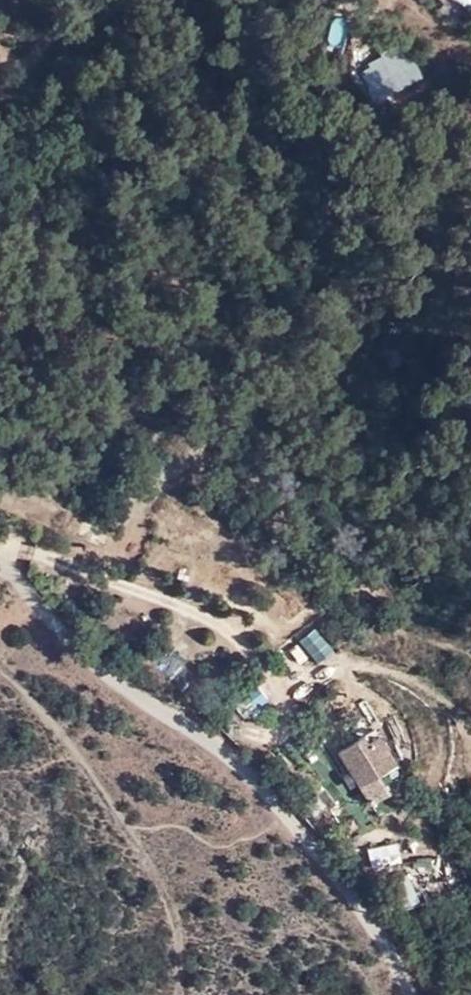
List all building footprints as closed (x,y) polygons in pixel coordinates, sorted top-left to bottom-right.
[(351,67),(373,105),(421,78),(400,40),(351,67)] [(243,718),(268,700),(257,686),(233,703),(243,718)] [(351,755),(374,790),(395,777),(408,798),(422,789),(386,733),(351,755)] [(395,777),(374,790),(387,811),(408,798),(395,777)] [(348,804),(337,790),(319,804),(329,819),(348,804)] [(395,840),(365,849),(371,870),(401,861),(395,840)] [(408,870),(388,877),(398,909),(418,902),(408,870)]
